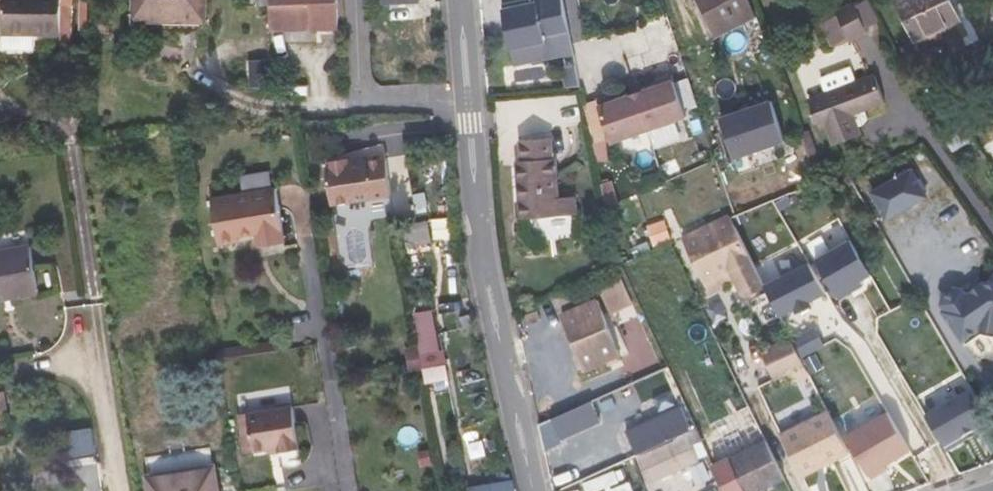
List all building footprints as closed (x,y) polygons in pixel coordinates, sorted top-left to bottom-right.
[(3,11),(3,35),(62,36),(62,34),(62,20),(62,0),(0,0),(0,11),(3,11)] [(206,17),(206,0),(134,0),(134,20),(161,21),(161,17),(206,17)] [(311,2),(312,29),(339,28),(337,0),(269,0),(269,4),(311,2)] [(715,36),(756,15),(749,0),(697,0),(715,36)] [(855,6),(866,28),(880,21),(870,0),(866,0),(855,6)] [(916,40),(961,19),(952,0),(897,0),(916,40)] [(269,4),(269,30),(312,29),(311,2),(269,4)] [(849,38),(850,41),(868,32),(866,28),(855,6),(853,2),(835,11),(837,14),(849,38)] [(508,22),(515,59),(574,47),(573,43),(565,3),(533,10),(534,17),(508,22)] [(837,14),(819,23),(831,47),(849,38),(837,14)] [(62,20),(62,34),(72,34),(72,21),(62,20)] [(574,47),(515,59),(519,76),(577,64),(574,47)] [(826,91),(808,98),(819,128),(826,125),(833,145),(863,135),(860,126),(855,114),(866,111),(887,103),(876,73),(856,80),(851,66),(821,77),(826,91)] [(578,68),(570,69),(571,77),(580,75),(578,68)] [(611,138),(612,144),(687,118),(671,73),(656,78),(657,82),(642,87),(643,89),(629,94),(629,92),(614,97),(612,93),(597,98),(599,104),(611,138)] [(584,96),(580,75),(571,77),(568,78),(572,97),(584,96)] [(597,99),(585,103),(597,142),(610,138),(597,99)] [(786,137),(772,99),(721,117),(735,155),(786,137)] [(869,119),(866,111),(855,114),(860,126),(867,124),(869,119)] [(944,138),(958,158),(964,153),(961,148),(975,138),(966,125),(946,137),(944,138)] [(800,133),(817,178),(827,175),(811,129),(800,133)] [(518,159),(522,218),(578,214),(576,196),(560,197),(557,158),(554,158),(552,137),(520,139),(522,159),(518,159)] [(325,167),(332,206),(393,196),(387,157),(350,162),(349,157),(328,161),(329,166),(325,167)] [(913,171),(874,194),(889,220),(928,197),(913,171)] [(211,199),(219,243),(241,239),(240,235),(258,232),(259,241),(285,236),(276,187),(211,199)] [(605,201),(595,203),(598,217),(608,214),(605,201)] [(729,217),(681,240),(703,286),(729,273),(735,286),(741,299),(746,301),(766,291),(729,217)] [(429,221),(419,223),(423,243),(433,241),(429,221)] [(408,246),(423,243),(419,223),(404,226),(408,246)] [(861,279),(872,274),(851,239),(817,258),(839,298),(854,289),(852,285),(861,279)] [(433,241),(423,243),(425,252),(435,251),(433,241)] [(30,242),(0,248),(0,302),(6,301),(5,296),(40,290),(30,242)] [(409,255),(425,252),(423,243),(408,246),(409,255)] [(810,262),(764,285),(780,316),(794,309),(797,313),(812,305),(809,301),(827,292),(810,262)] [(729,273),(703,286),(709,298),(735,286),(729,273)] [(620,275),(598,286),(606,305),(608,304),(612,313),(633,303),(620,275)] [(854,289),(864,284),(861,279),(852,285),(854,289)] [(968,298),(964,292),(956,290),(945,298),(943,306),(948,312),(945,314),(965,342),(981,331),(984,336),(992,337),(992,280),(968,298)] [(574,288),(554,297),(558,305),(578,296),(574,288)] [(563,318),(581,356),(616,340),(605,316),(597,300),(563,318)] [(414,310),(416,322),(435,319),(433,307),(414,310)] [(425,369),(427,380),(447,376),(445,367),(443,367),(435,319),(416,322),(425,369)] [(786,328),(759,342),(773,368),(800,355),(786,328)] [(581,356),(589,373),(624,356),(616,340),(581,356)] [(419,346),(405,349),(410,372),(423,370),(419,346)] [(977,433),(992,424),(972,389),(926,415),(947,451),(964,441),(962,437),(975,429),(977,433)] [(560,437),(600,419),(592,400),(552,417),(560,437)] [(293,406),(249,413),(255,451),(280,447),(281,451),(300,448),(293,406)] [(697,430),(687,406),(628,432),(638,455),(697,430)] [(782,434),(804,476),(849,452),(827,411),(782,434)] [(889,411),(847,435),(872,478),(888,468),(885,464),(911,449),(889,411)] [(560,437),(552,417),(538,423),(544,448),(562,441),(560,437)] [(964,441),(977,433),(975,429),(962,437),(964,441)] [(686,438),(639,458),(649,482),(697,462),(691,448),(703,443),(698,432),(686,438)] [(747,490),(759,490),(785,478),(767,440),(730,457),(747,490)] [(151,490),(218,490),(214,466),(149,476),(151,490)] [(470,490),(514,490),(511,473),(483,478),(484,487),(470,489),(470,490)]
